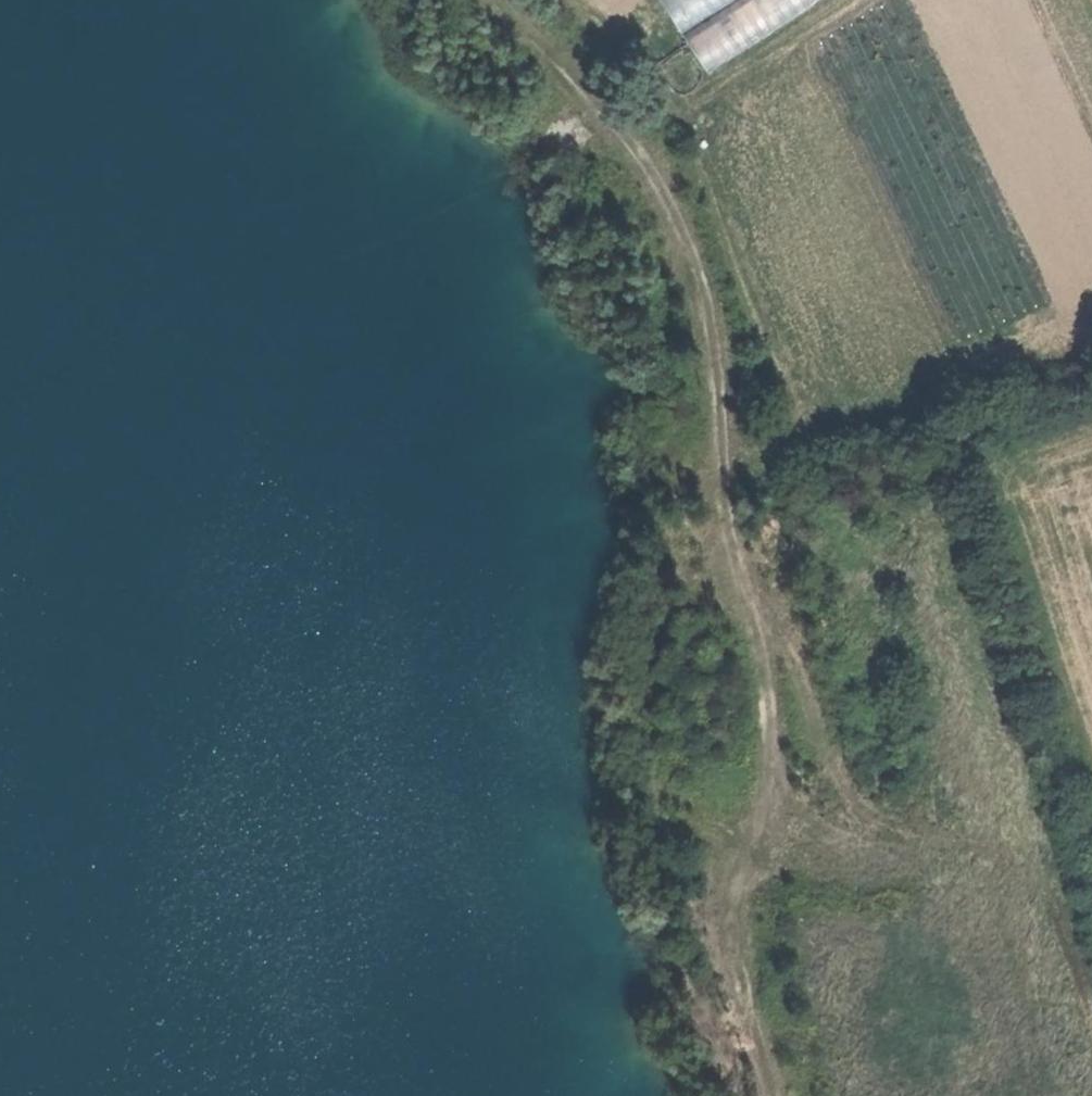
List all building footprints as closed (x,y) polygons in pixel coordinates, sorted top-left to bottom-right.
[(671,23),(714,0),(659,0),(671,23)] [(703,70),(817,0),(741,0),(682,36),(703,70)]
